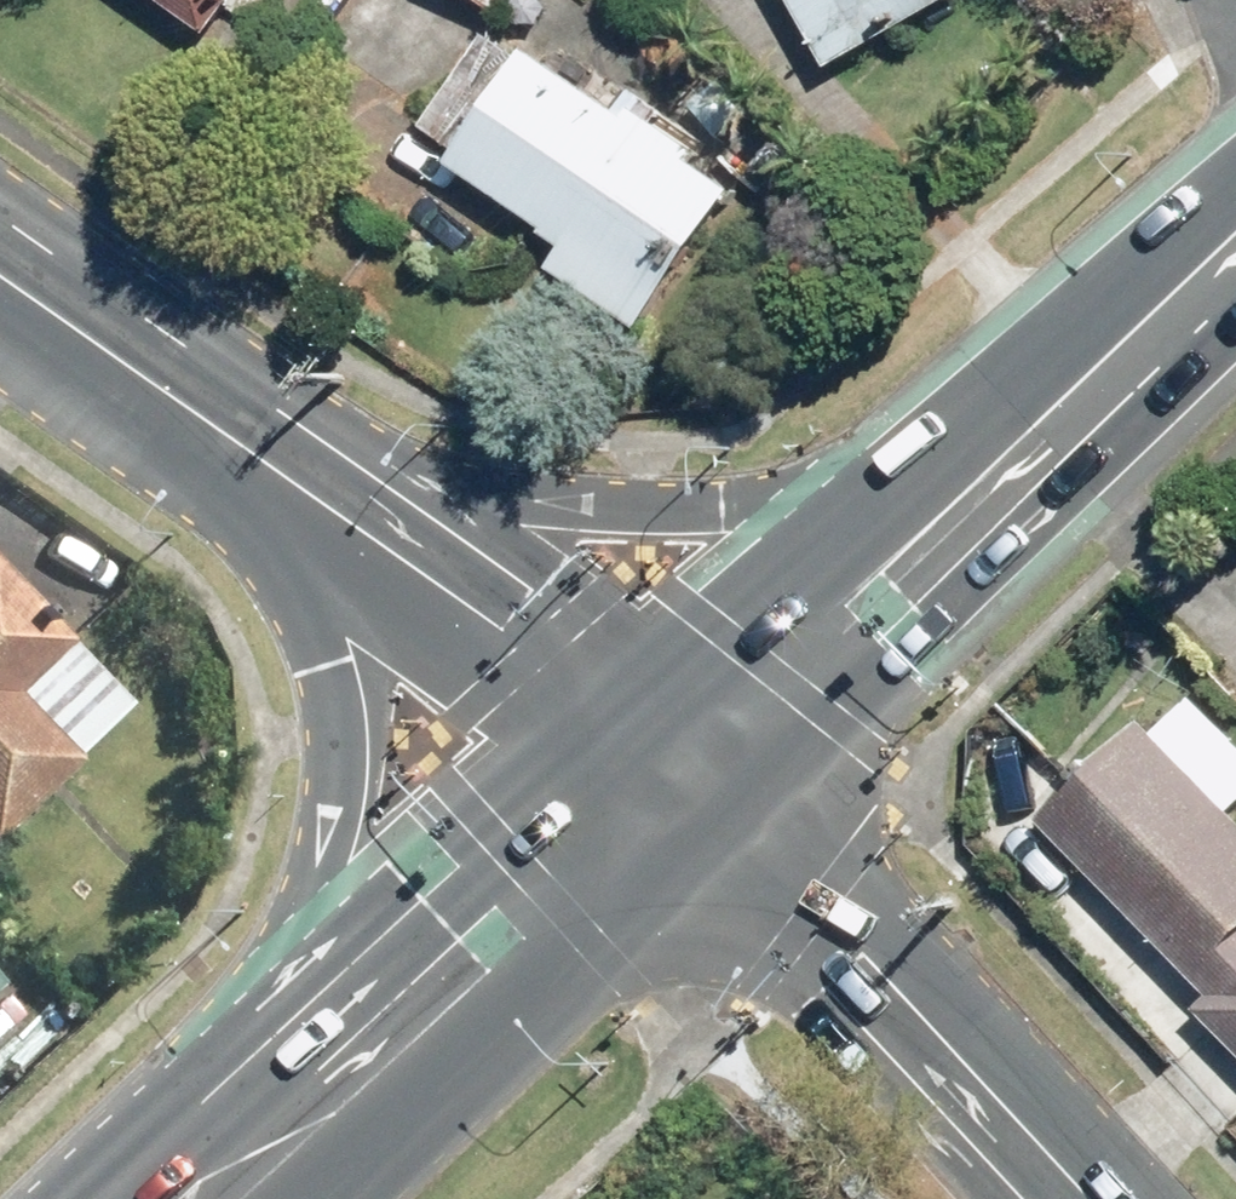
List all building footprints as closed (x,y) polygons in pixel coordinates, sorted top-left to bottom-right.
[(213,37),(241,0),(164,0),(213,37)] [(506,10),(513,0),(491,0),(506,10)] [(819,2),(875,98),(1018,17),(1008,0),(823,0),(819,2)] [(529,52),(457,163),(665,297),(737,187),(529,52)] [(77,754),(17,692),(71,640),(0,567),(0,829),(77,754)] [(1054,823),(1235,1035),(1235,793),(1174,721),(1054,823)]
